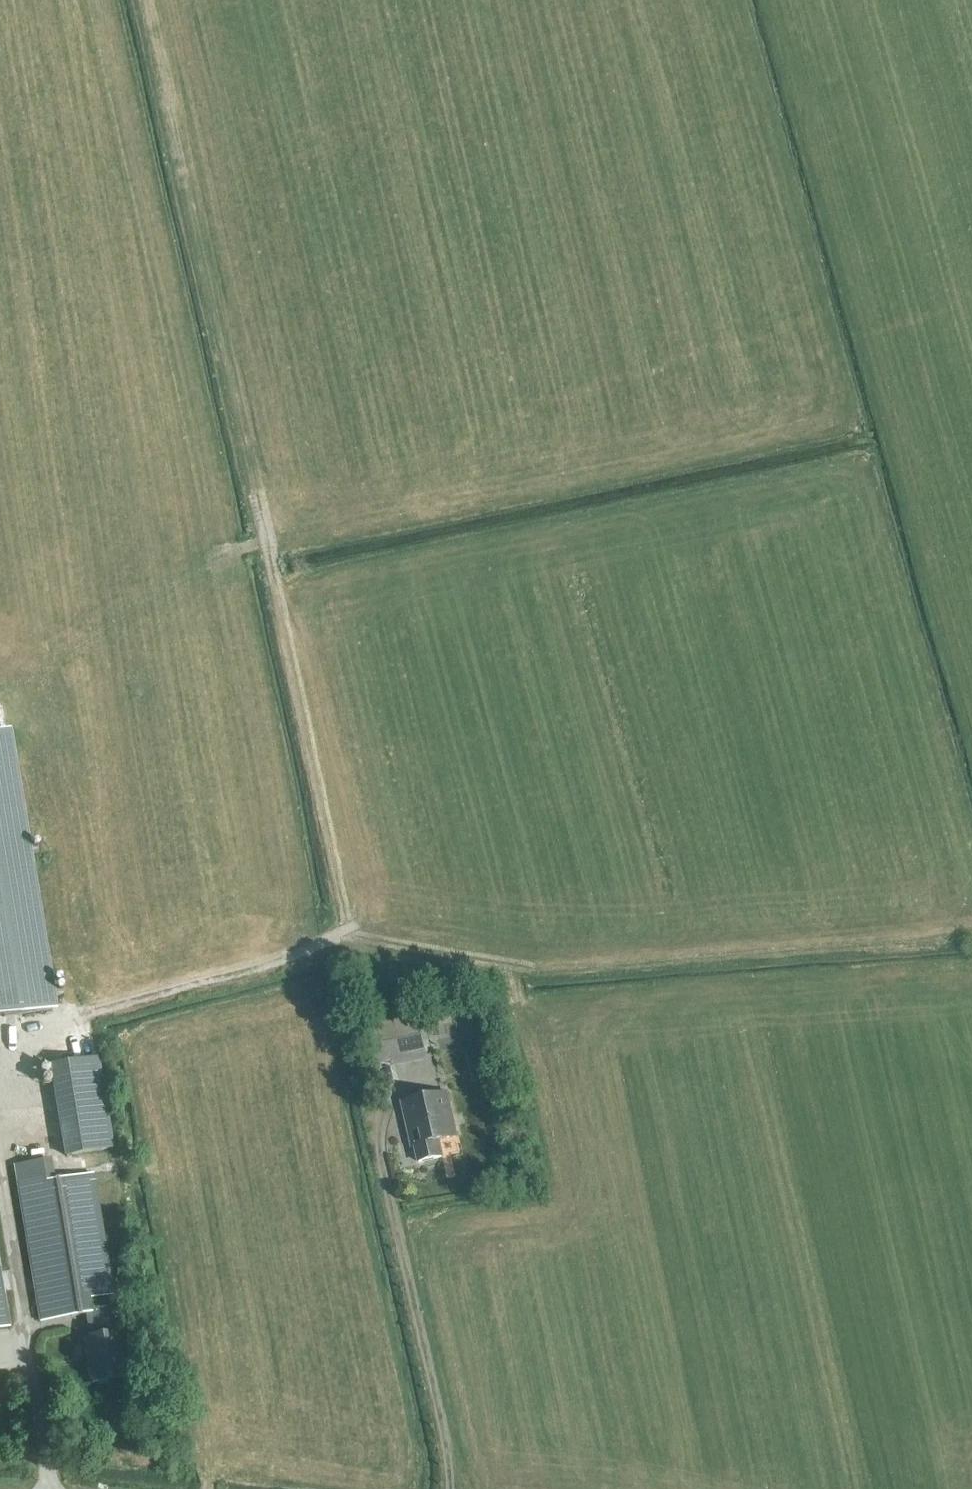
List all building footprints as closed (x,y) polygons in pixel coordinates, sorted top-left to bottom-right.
[(7,730),(0,732),(0,1019),(53,1010),(7,730)] [(424,1052),(419,1030),(371,1040),(376,1063),(424,1052)] [(113,1149),(99,1060),(52,1068),(66,1157),(113,1149)] [(447,1100),(403,1110),(409,1134),(412,1133),(414,1139),(408,1140),(410,1151),(416,1149),(419,1162),(441,1157),(438,1141),(441,1140),(438,1128),(453,1124),(447,1100)] [(89,1339),(86,1340),(93,1383),(125,1378),(117,1335),(115,1335),(111,1308),(93,1311),(92,1299),(115,1295),(97,1176),(55,1183),(52,1161),(16,1167),(42,1323),(85,1315),(89,1339)] [(9,1327),(0,1269),(0,1329),(9,1327)]
